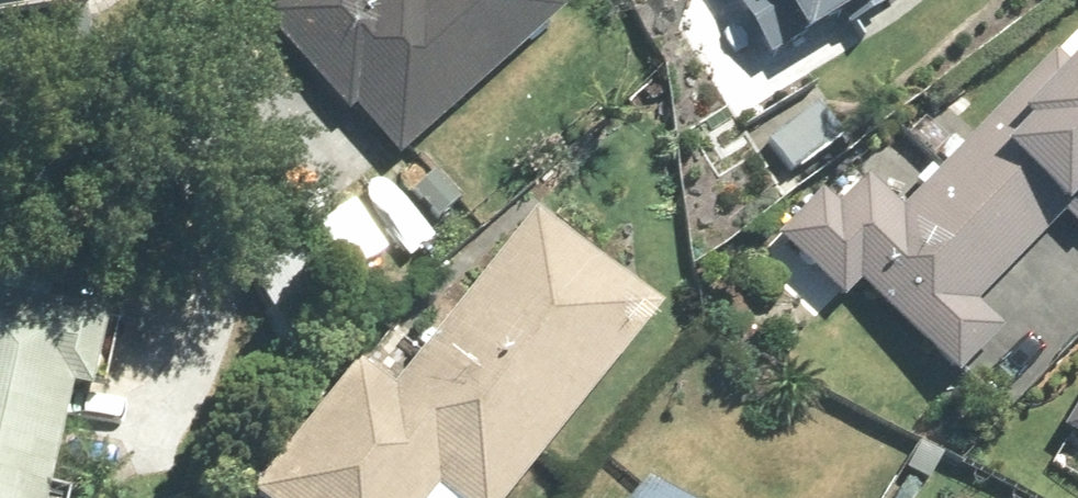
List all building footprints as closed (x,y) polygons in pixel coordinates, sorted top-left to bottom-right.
[(50,9),(49,0),(0,0),(0,14),(50,9)] [(266,21),(358,125),(365,118),(407,166),(569,23),(549,0),(289,0),(266,21)] [(739,5),(735,7),(774,69),(802,50),(808,58),(899,0),(736,0),(739,5)] [(904,218),(870,184),(844,213),(827,197),(780,243),(847,309),(862,293),(961,391),(1009,341),(988,323),(1077,228),(1077,80),(1076,81),(1056,63),(904,218)] [(818,110),(768,145),(792,180),(842,145),(818,110)] [(416,173),(391,203),(449,251),(474,221),(416,173)] [(401,222),(360,258),(381,282),(422,246),(401,222)] [(263,497),(536,497),(666,333),(534,230),(392,411),(355,383),(263,497)] [(74,410),(95,415),(112,334),(0,310),(0,497),(52,497),(74,410)] [(1066,441),(1077,449),(1077,421),(1066,441)] [(931,450),(915,477),(931,489),(949,462),(931,450)]
